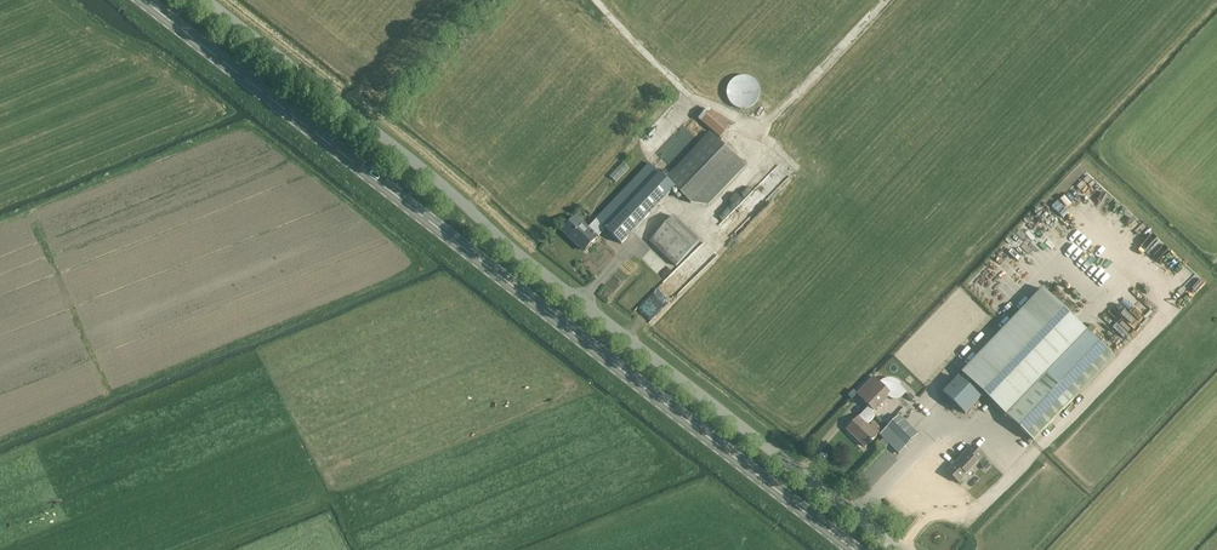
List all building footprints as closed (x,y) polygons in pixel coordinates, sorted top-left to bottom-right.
[(764,84),(740,74),(729,98),(753,109),(764,84)] [(730,127),(708,108),(698,119),(721,138),(730,127)] [(588,228),(576,216),(562,231),(584,251),(605,229),(622,244),(675,188),(691,203),(708,206),(746,166),(709,132),(669,174),(664,170),(661,173),(649,163),(595,219),(596,220),(588,228)] [(649,242),(675,266),(700,240),(673,216),(649,242)] [(1043,289),(962,373),(985,394),(1034,441),(1074,399),(1114,357),(1088,332),(1043,289)] [(964,415),(985,394),(962,373),(942,394),(964,415)] [(900,385),(901,384),(900,384),(900,383),(899,382),(898,382),(897,381),(896,381),(895,380),(894,380),(893,380),(892,379),(891,379),(890,379),(889,379),(888,379),(887,379),(886,380),(885,380),(884,380),(883,381),(882,381),(882,382),(881,382),(880,383),(873,376),(857,394),(869,406),(846,429),(865,447),(883,429),(874,422),(870,426),(868,424),(876,416),(873,413),(888,397),(889,397),(889,398),(890,398),(891,398),(891,399),(892,399),(893,399),(894,399),(895,400),(896,400),(897,400),(897,399),(898,399),(899,399),(900,399),(901,398),(907,392),(900,385)] [(899,416),(879,435),(883,439),(889,444),(899,454),(918,435),(899,416)] [(883,439),(879,443),(885,448),(889,444),(883,439)] [(973,444),(948,471),(960,483),(985,456),(973,444)]
